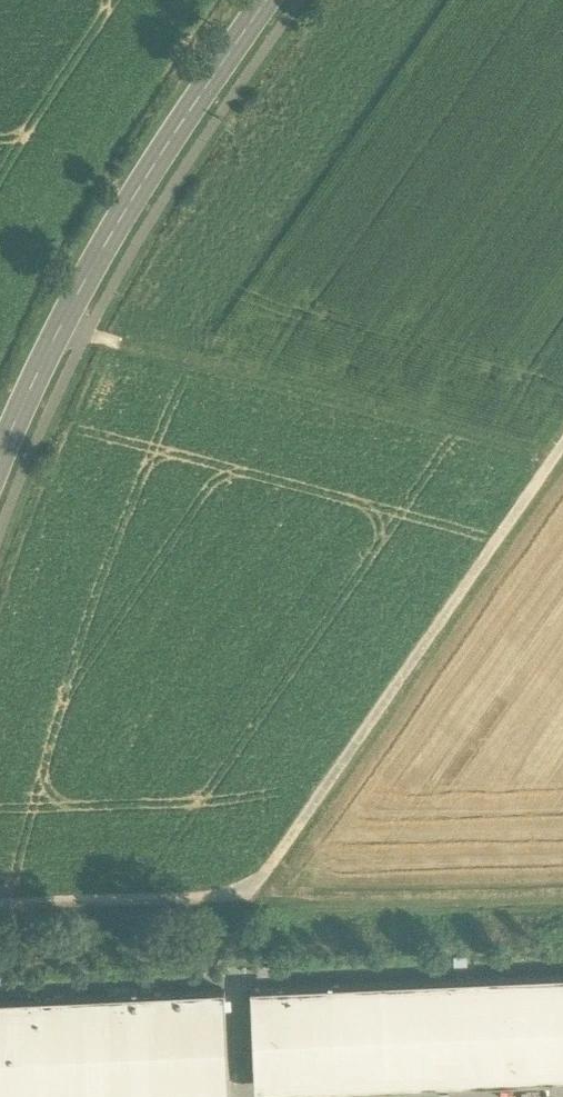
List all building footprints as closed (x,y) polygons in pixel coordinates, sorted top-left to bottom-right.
[(251,988),(255,1083),(562,1069),(562,975),(251,988)] [(0,999),(0,1096),(179,1096),(229,1095),(225,989),(0,999)]
